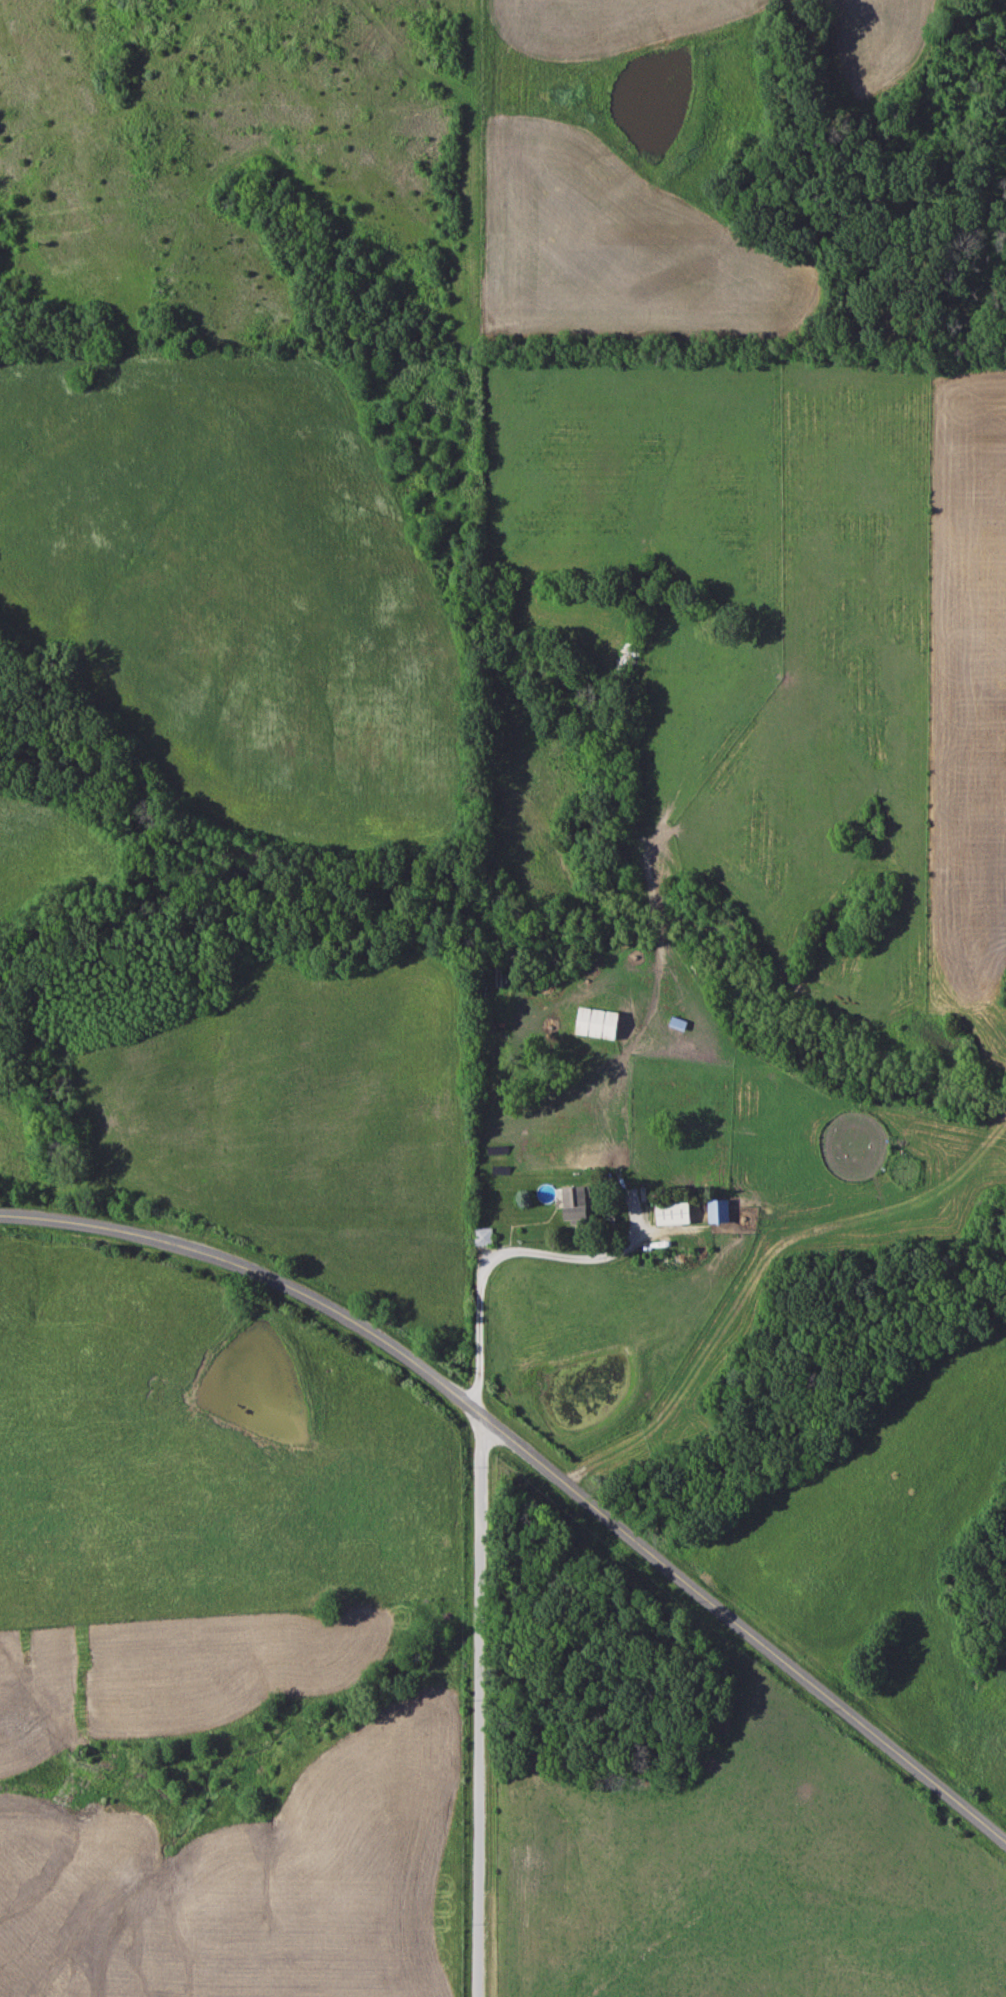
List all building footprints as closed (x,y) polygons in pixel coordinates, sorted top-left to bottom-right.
[(624,1041),(627,1013),(583,1008),(580,1036),(624,1041)] [(565,1223),(594,1223),(594,1189),(565,1189),(565,1223)] [(921,1209),(917,1199),(901,1206),(906,1216),(921,1209)] [(713,1224),(735,1224),(735,1201),(713,1201),(713,1224)] [(658,1204),(658,1225),(696,1225),(696,1204),(658,1204)] [(494,1246),(494,1229),(477,1229),(477,1246),(494,1246)]
